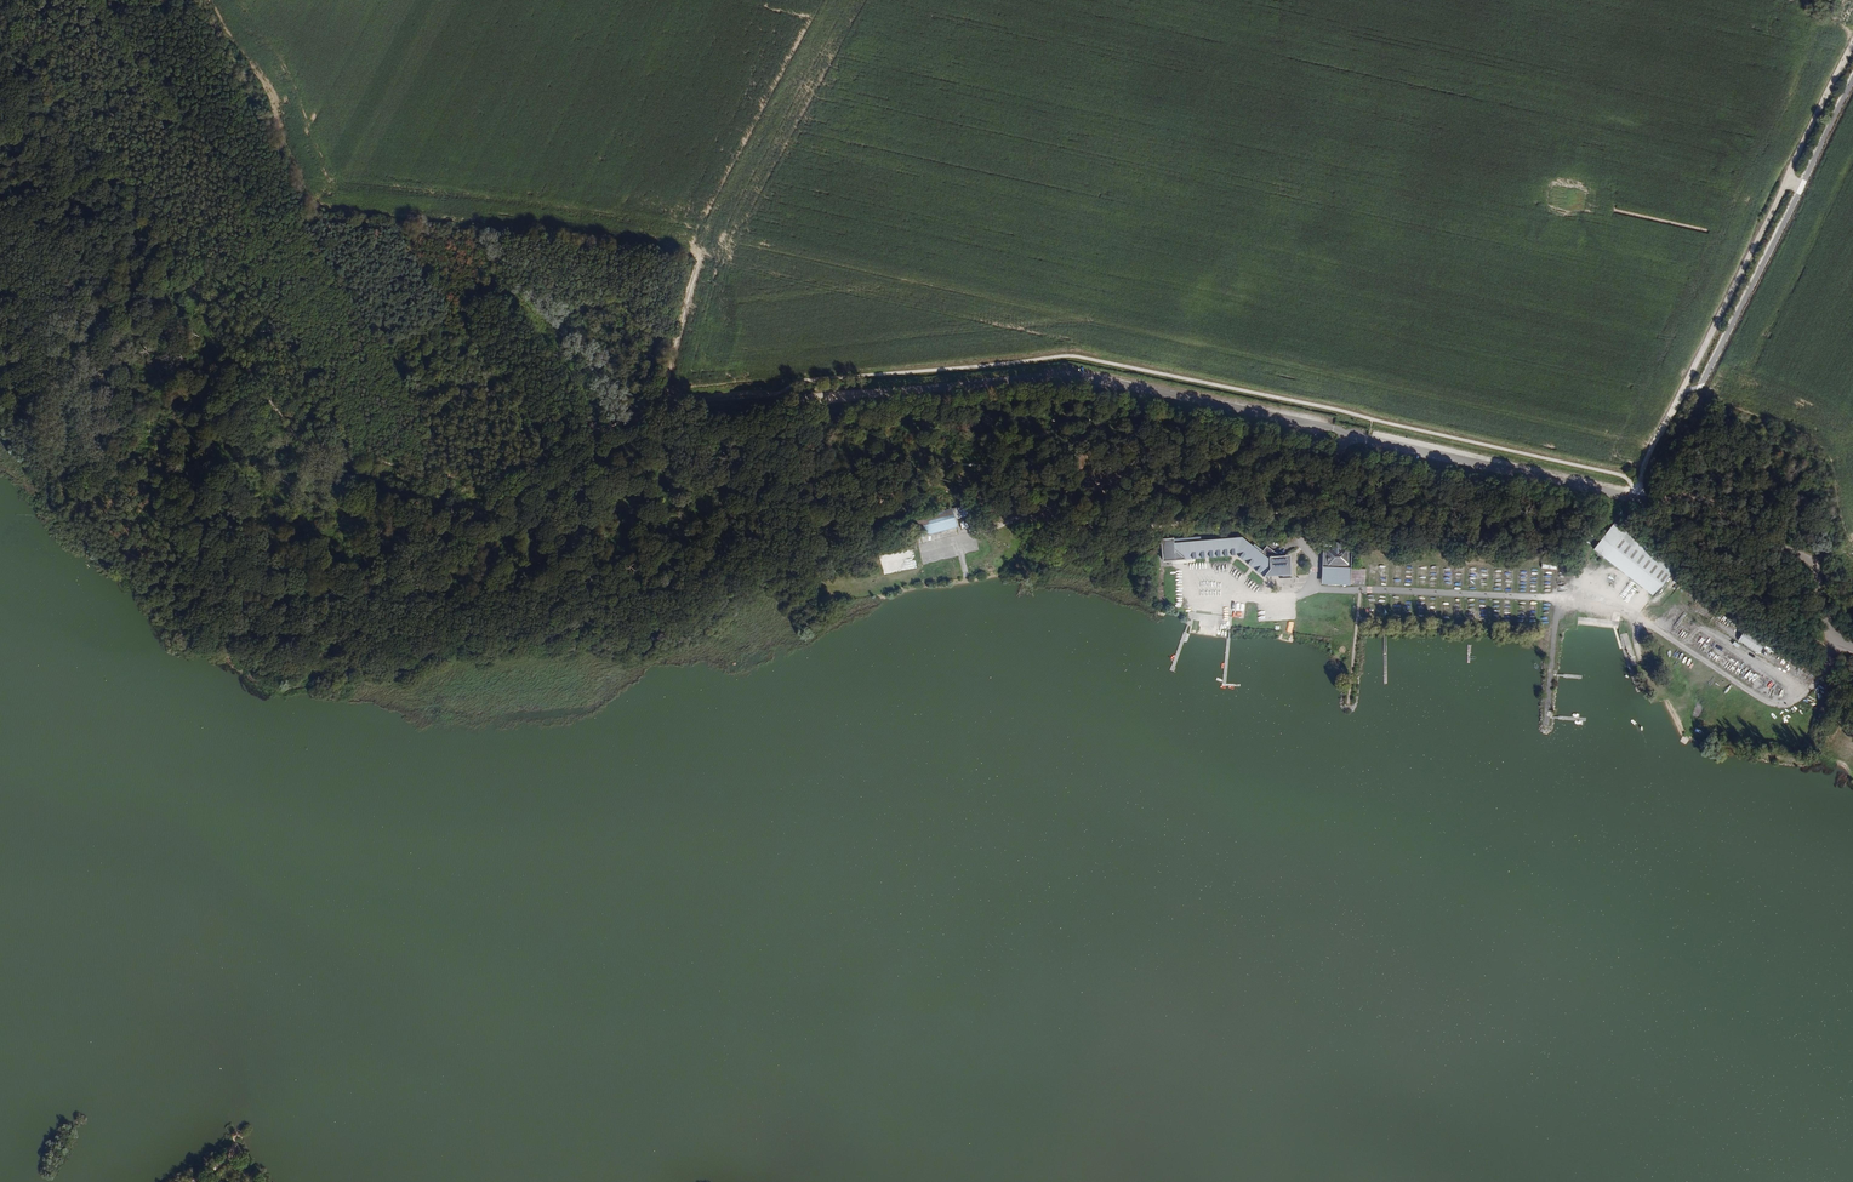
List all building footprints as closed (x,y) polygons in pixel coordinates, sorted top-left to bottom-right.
[(913,518),(918,537),(954,527),(952,520),(967,516),(964,504),(913,518)] [(967,520),(960,522),(963,529),(970,527),(967,520)] [(1612,523),(1592,549),(1653,595),(1673,570),(1612,523)] [(1201,538),(1163,540),(1164,561),(1237,556),(1263,578),(1291,576),(1290,556),(1267,557),(1242,538),(1201,540),(1201,538)] [(1669,547),(1657,539),(1652,546),(1664,554),(1669,547)] [(1333,551),(1324,550),(1322,584),(1350,586),(1352,552),(1342,551),(1342,543),(1334,542),(1333,551)] [(1558,569),(1558,561),(1543,560),(1543,568),(1558,569)] [(1352,568),(1352,583),(1367,584),(1367,569),(1352,568)] [(1195,632),(1206,632),(1206,617),(1196,617),(1195,632)]
